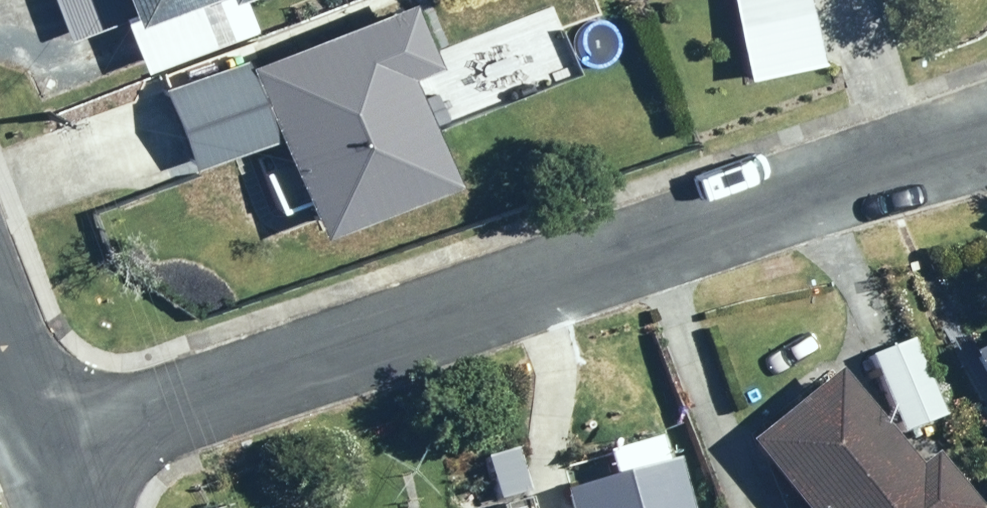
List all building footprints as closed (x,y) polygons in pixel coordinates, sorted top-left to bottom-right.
[(74,42),(139,17),(144,29),(219,0),(57,0),(74,42)] [(744,29),(818,13),(815,0),(738,0),(744,29)] [(295,163),(287,167),(297,193),(309,189),(328,239),(460,188),(417,79),(444,69),(419,5),(255,69),(252,60),(167,93),(198,174),(286,140),(295,163)] [(917,338),(878,354),(909,429),(948,414),(917,338)] [(979,349),(986,364),(986,345),(979,349)] [(924,463),(844,367),(755,442),(810,507),(984,507),(985,507),(938,450),(924,463)] [(681,456),(670,459),(663,435),(614,449),(621,473),(570,486),(576,507),(695,507),(681,456)] [(487,458),(500,500),(531,491),(518,449),(487,458)]
